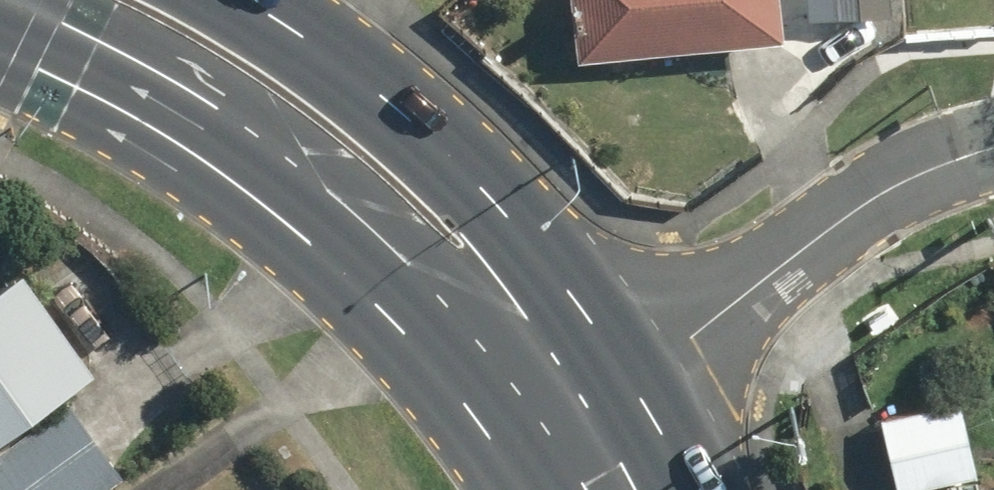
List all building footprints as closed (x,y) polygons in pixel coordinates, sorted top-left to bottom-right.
[(772,0),(562,0),(568,61),(776,40),(772,0)] [(805,24),(891,19),(890,0),(803,0),(805,24)] [(111,464),(58,389),(88,368),(20,271),(0,285),(0,489),(73,489),(111,464)] [(874,418),(890,489),(892,489),(971,472),(955,400),(874,418)] [(918,489),(993,489),(993,475),(918,489)]
